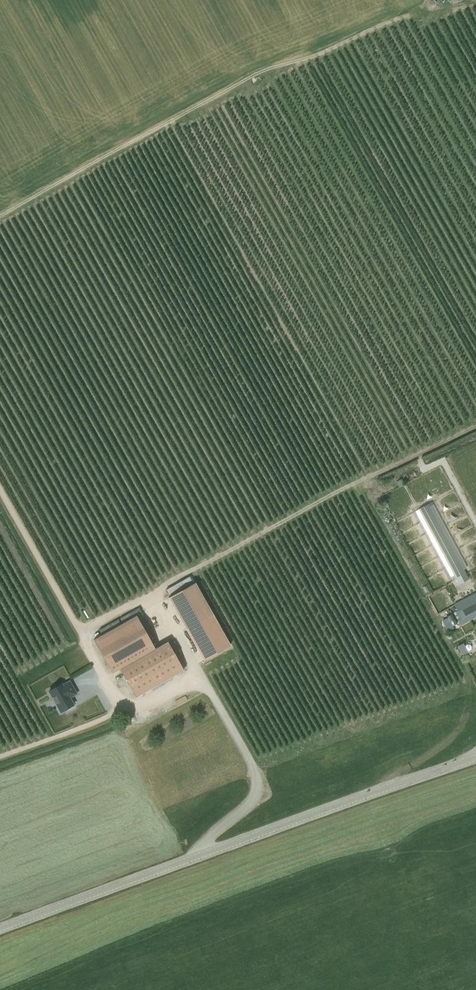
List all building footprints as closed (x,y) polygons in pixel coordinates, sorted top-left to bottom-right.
[(454,575),(456,579),(459,584),(468,579),(466,574),(464,570),(467,568),(432,502),(415,511),(451,577),(454,575)] [(187,588),(194,585),(191,578),(170,586),(172,593),(187,587),(187,588)] [(206,662),(234,647),(200,582),(172,597),(206,662)] [(454,605),(461,619),(457,621),(460,626),(475,618),(475,594),(475,593),(465,599),(461,592),(451,597),(455,605),(454,605)] [(155,648),(136,615),(93,639),(112,672),(119,668),(135,696),(183,669),(168,641),(155,648)] [(72,705),(73,705),(68,696),(72,694),(73,695),(76,694),(69,682),(62,685),(62,684),(49,691),(61,712),(67,708),(68,710),(73,707),(72,705)]
